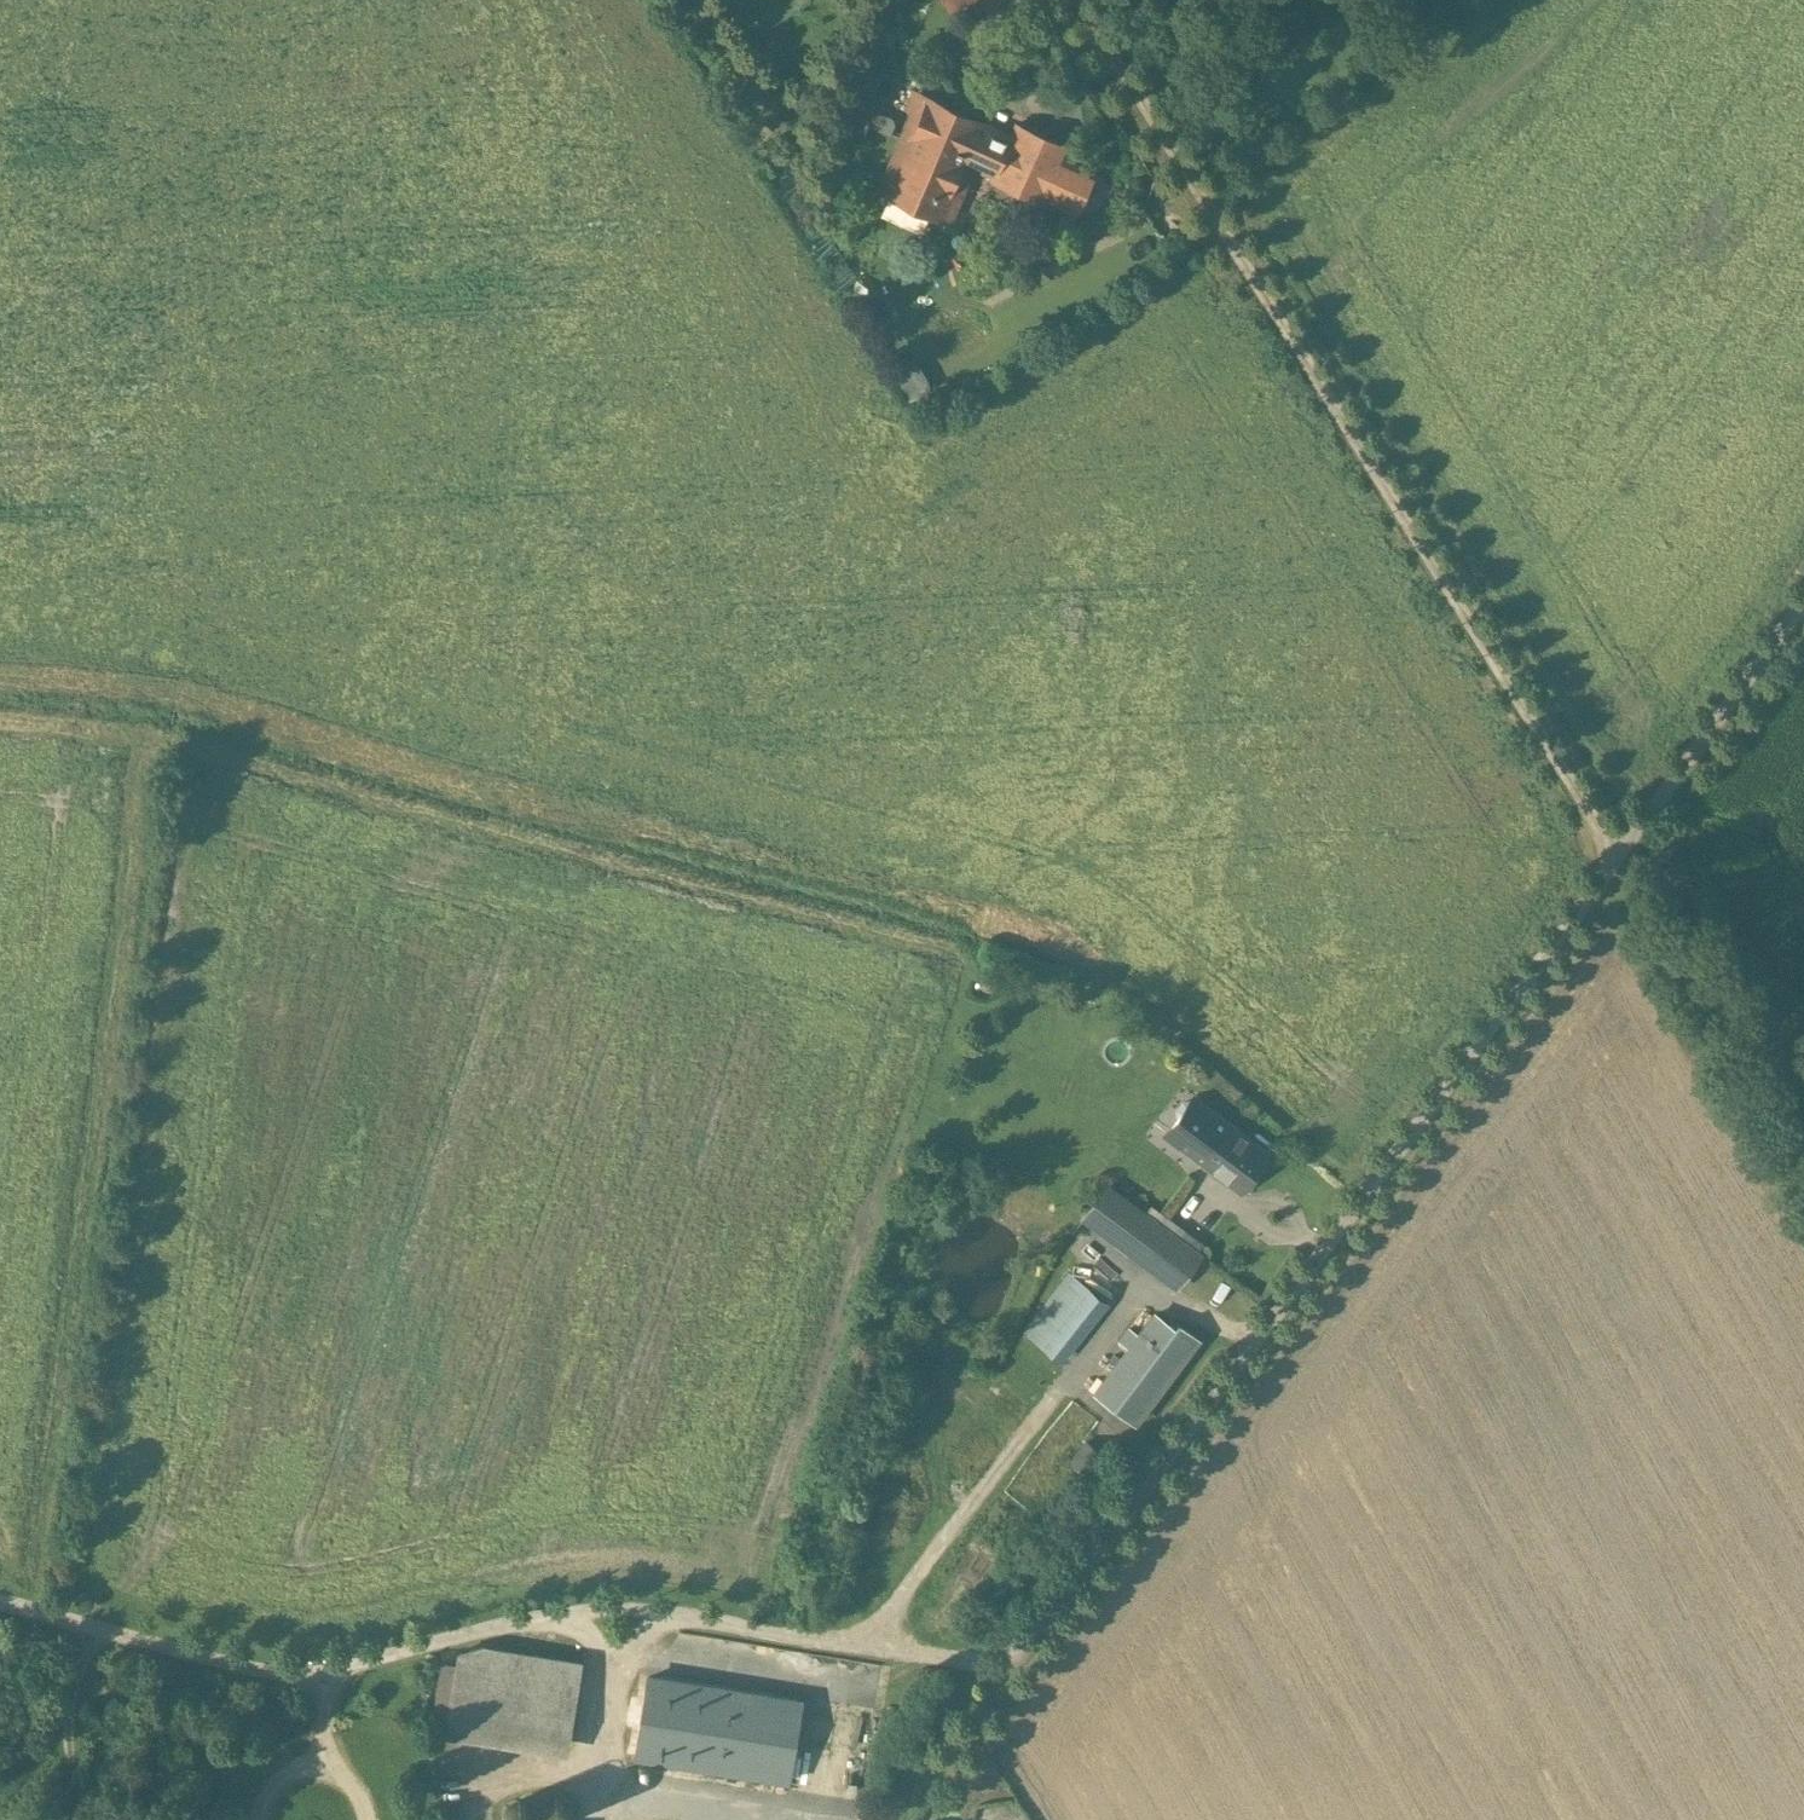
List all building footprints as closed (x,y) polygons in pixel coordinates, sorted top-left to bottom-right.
[(991,126),(921,95),(881,190),(883,191),(931,213),(950,222),(976,162),(988,167),(987,169),(997,173),(995,178),(1043,199),(1045,195),(1077,209),(1092,174),(1061,160),(1067,147),(1019,125),(1013,138),(991,128),(991,126)] [(892,118),(879,113),(873,125),(891,133),(894,125),(892,118)] [(931,213),(883,191),(876,207),(923,230),(931,213)] [(1268,1153),(1194,1096),(1191,1100),(1184,1101),(1178,1109),(1179,1116),(1176,1119),(1199,1136),(1190,1148),(1189,1147),(1188,1149),(1241,1188),(1268,1153)] [(1200,1254),(1106,1185),(1084,1215),(1177,1285),(1200,1254)] [(1086,1260),(1028,1333),(1062,1359),(1119,1285),(1086,1260)] [(1140,1335),(1129,1327),(1120,1338),(1131,1346),(1097,1391),(1136,1421),(1194,1342),(1156,1313),(1140,1335)] [(527,1667),(478,1659),(468,1727),(516,1735),(527,1667)] [(727,1689),(647,1677),(635,1754),(714,1767),(727,1689)] [(801,1701),(727,1689),(714,1767),(789,1779),(801,1701)] [(470,1702),(459,1700),(455,1724),(466,1726),(470,1702)]
